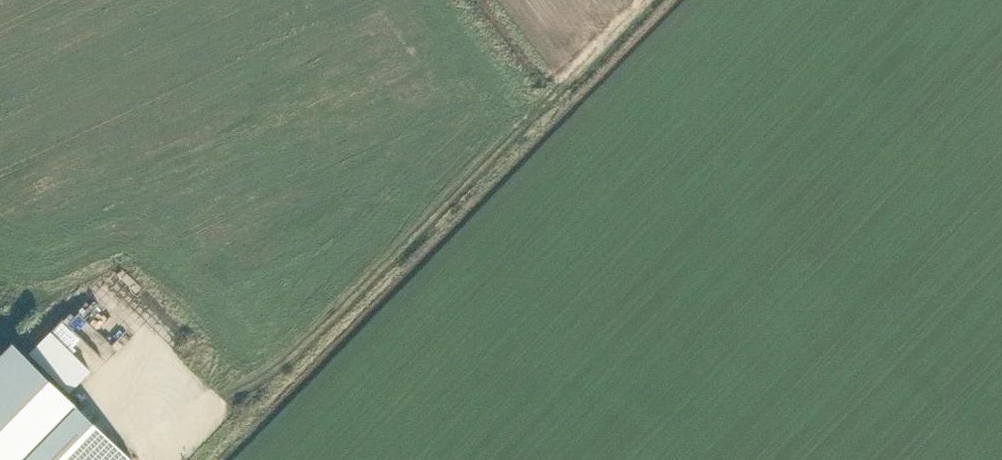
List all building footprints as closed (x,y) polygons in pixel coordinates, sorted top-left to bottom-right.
[(0,355),(0,459),(133,459),(12,343),(0,355)]
